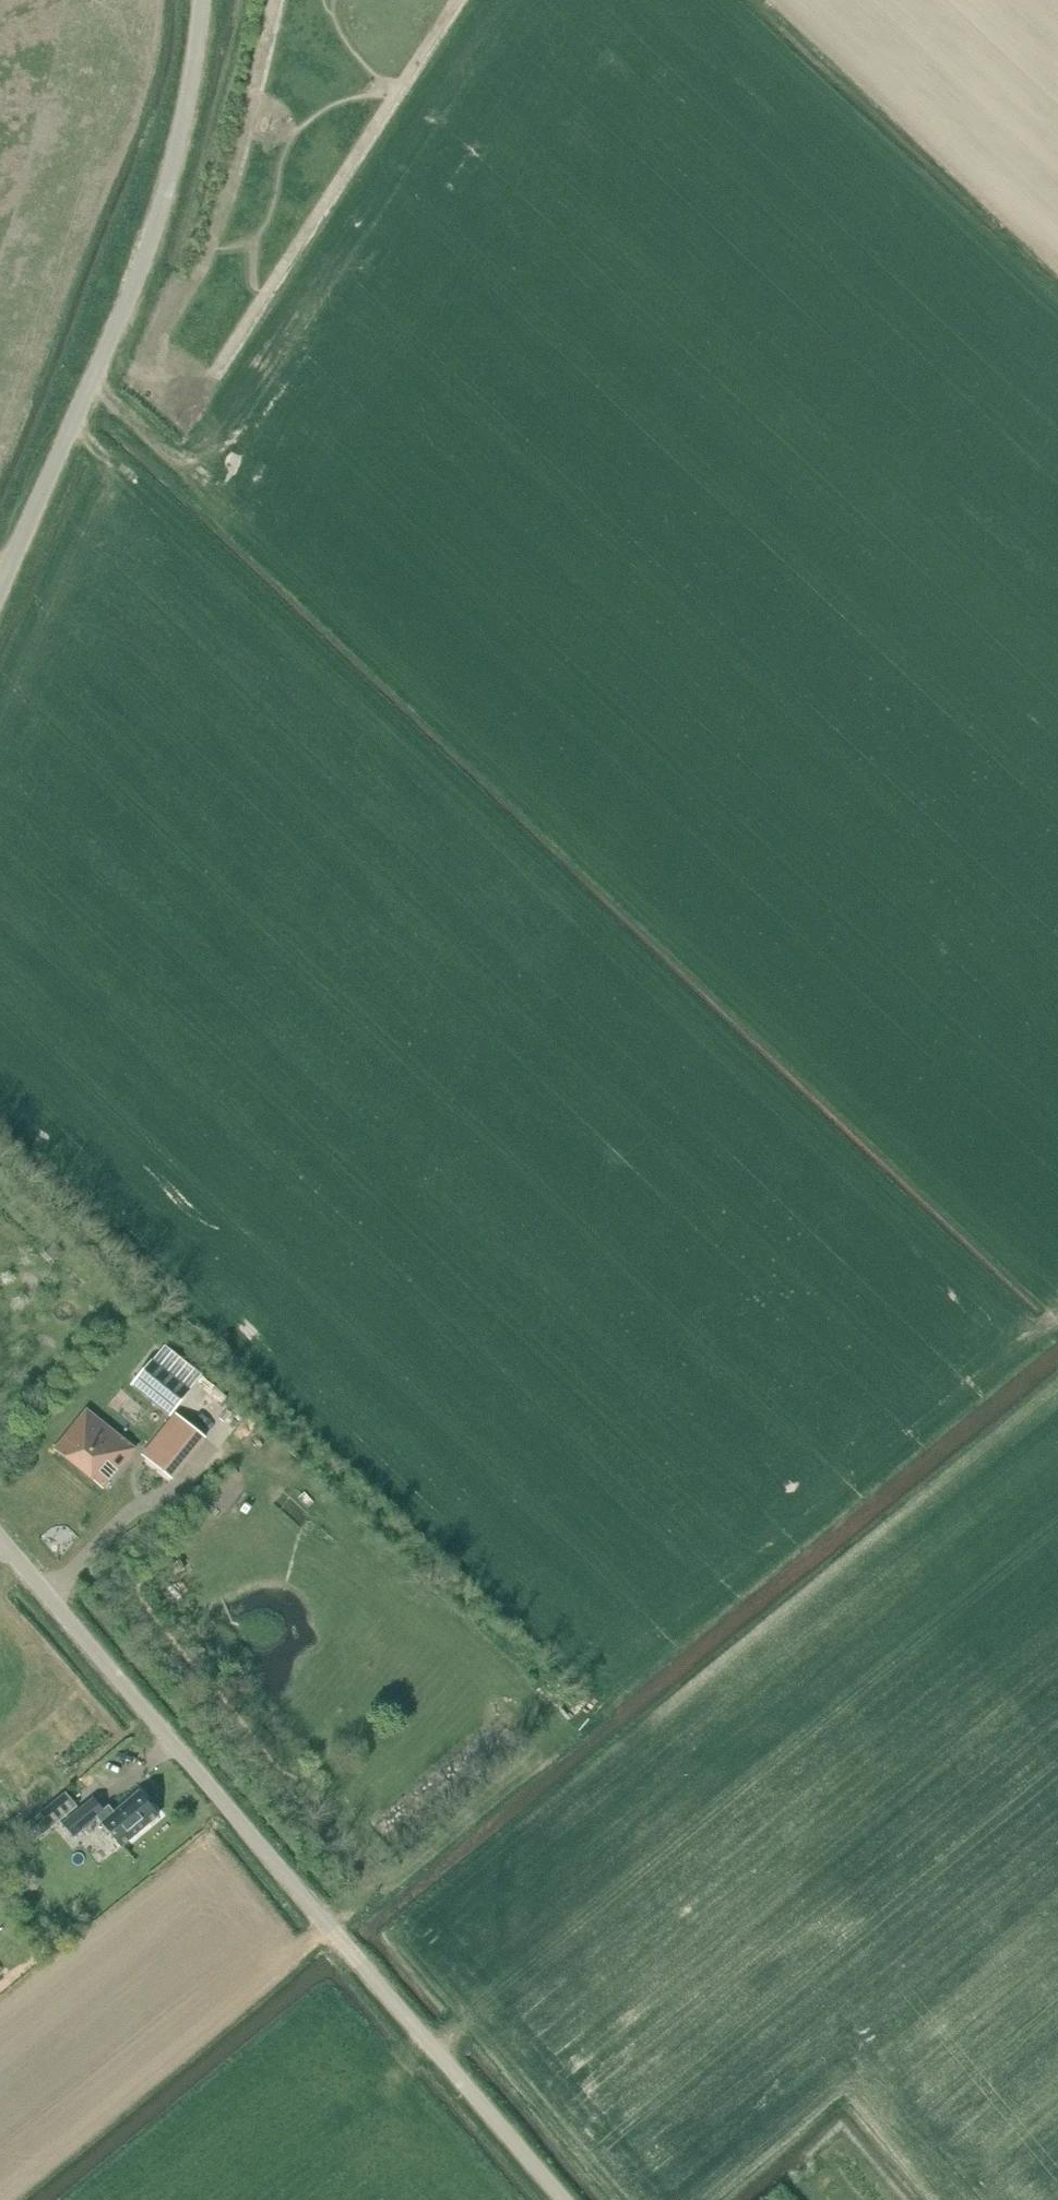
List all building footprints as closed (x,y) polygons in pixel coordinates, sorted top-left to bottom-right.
[(153,1360),(132,1386),(170,1417),(192,1391),(153,1360)] [(55,1450),(103,1488),(132,1450),(120,1440),(121,1438),(85,1410),(55,1450)] [(176,1414),(142,1455),(172,1481),(206,1439),(176,1414)] [(72,1818),(81,1811),(66,1793),(40,1815),(45,1820),(33,1829),(40,1838),(69,1814),(72,1818)] [(98,1819),(104,1826),(102,1828),(107,1834),(109,1832),(121,1847),(158,1816),(140,1793),(114,1814),(109,1807),(104,1811),(95,1799),(81,1811),(72,1818),(64,1825),(74,1838),(98,1819)]
